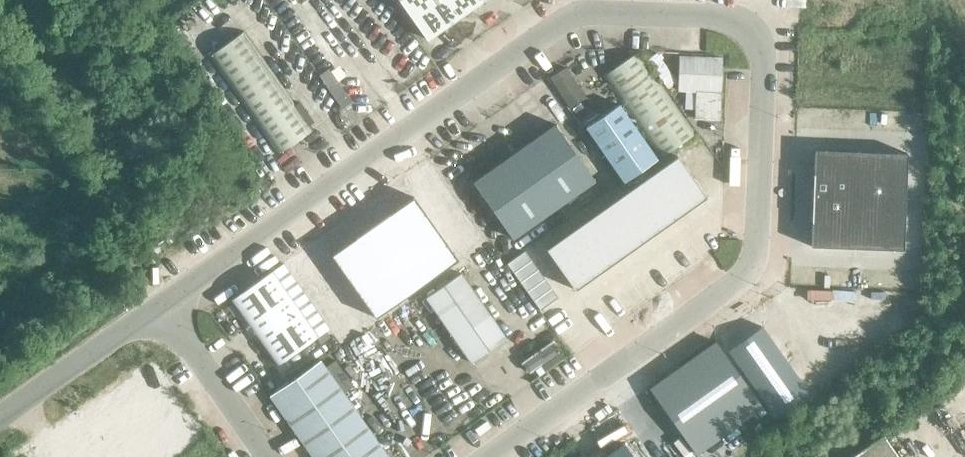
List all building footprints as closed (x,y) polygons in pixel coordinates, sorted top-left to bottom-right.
[(482,0),(399,0),(427,39),(482,0)] [(246,29),(213,52),(282,150),(314,127),(246,29)] [(590,124),(627,179),(695,132),(639,51),(605,74),(624,101),(590,124)] [(726,55),(682,52),(680,88),(699,89),(698,116),(724,117),(726,55)] [(569,66),(553,76),(574,109),(590,99),(569,66)] [(594,180),(555,125),(514,154),(553,209),(594,180)] [(847,151),(814,149),(812,198),(845,199),(847,151)] [(847,151),(845,199),(865,200),(867,152),(847,151)] [(867,152),(865,200),(885,201),(887,152),(867,152)] [(887,152),(885,201),(905,201),(907,153),(887,152)] [(473,182),(512,238),(553,209),(514,154),(473,182)] [(676,154),(659,166),(688,207),(704,195),(676,154)] [(659,166),(643,177),(672,218),(688,207),(659,166)] [(643,177),(626,189),(655,230),(672,218),(643,177)] [(626,189),(610,200),(639,241),(655,230),(626,189)] [(458,260),(414,197),(372,226),(416,289),(458,260)] [(810,246),(843,247),(845,199),(812,198),(810,246)] [(865,200),(845,199),(843,247),(863,248),(865,200)] [(610,200),(594,212),(623,253),(639,241),(610,200)] [(863,248),(883,249),(885,201),(865,200),(863,248)] [(883,249),(903,250),(905,201),(885,201),(883,249)] [(594,212),(577,223),(606,264),(623,253),(594,212)] [(577,223),(561,235),(590,276),(606,264),(577,223)] [(372,226),(331,255),(375,318),(416,289),(372,226)] [(561,235),(545,246),(574,287),(590,276),(561,235)] [(535,267),(528,258),(510,271),(517,280),(535,267)] [(542,277),(535,267),(517,280),(524,289),(542,277)] [(271,271),(232,299),(278,364),(317,336),(271,271)] [(466,273),(429,298),(474,364),(511,338),(466,273)] [(548,286),(542,277),(524,289),(530,299),(548,286)] [(555,295),(548,286),(530,299),(537,308),(555,295)] [(543,317),(561,305),(555,295),(537,308),(543,317)] [(761,326),(728,350),(775,415),(808,392),(761,326)] [(554,339),(523,361),(532,372),(542,365),(546,370),(564,357),(560,351),(561,350),(554,339)] [(710,344),(644,391),(691,456),(757,410),(710,344)] [(345,392),(353,386),(335,360),(327,366),(345,392)] [(273,397),(316,456),(391,456),(345,392),(327,366),(323,362),(273,397)] [(883,434),(850,456),(900,456),(883,434)] [(604,456),(634,456),(624,443),(604,456)]
